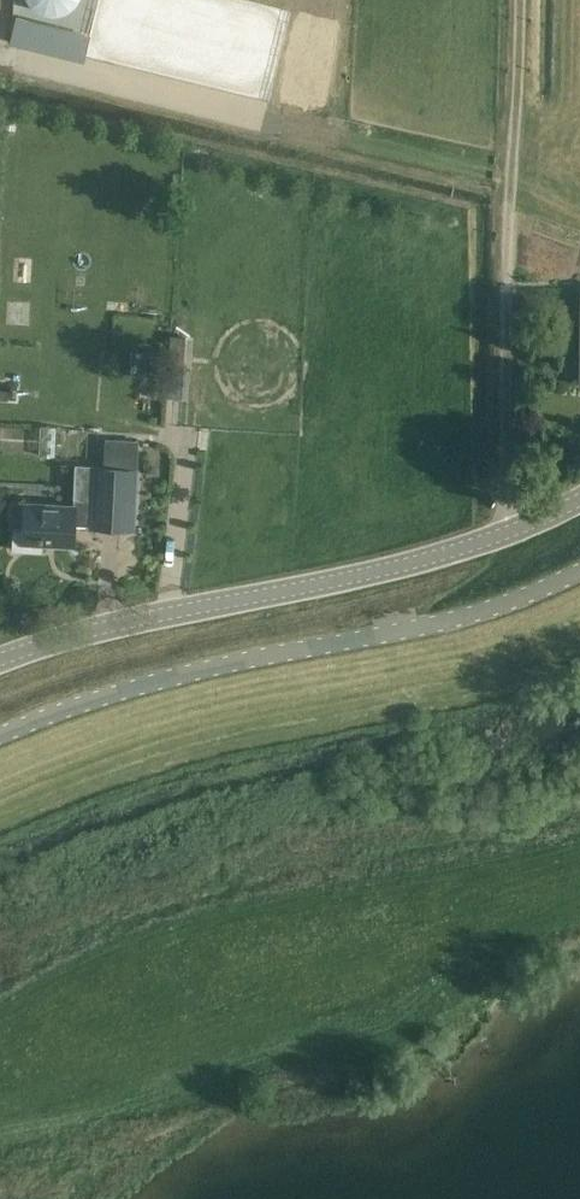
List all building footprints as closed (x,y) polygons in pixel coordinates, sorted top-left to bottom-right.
[(188,399),(192,337),(168,336),(164,398),(188,399)] [(92,466),(76,464),(74,505),(24,502),(23,529),(13,528),(11,549),(42,551),(42,543),(73,545),(74,524),(89,525),(89,527),(132,531),(138,440),(105,438),(103,466),(92,465),(92,466)]
